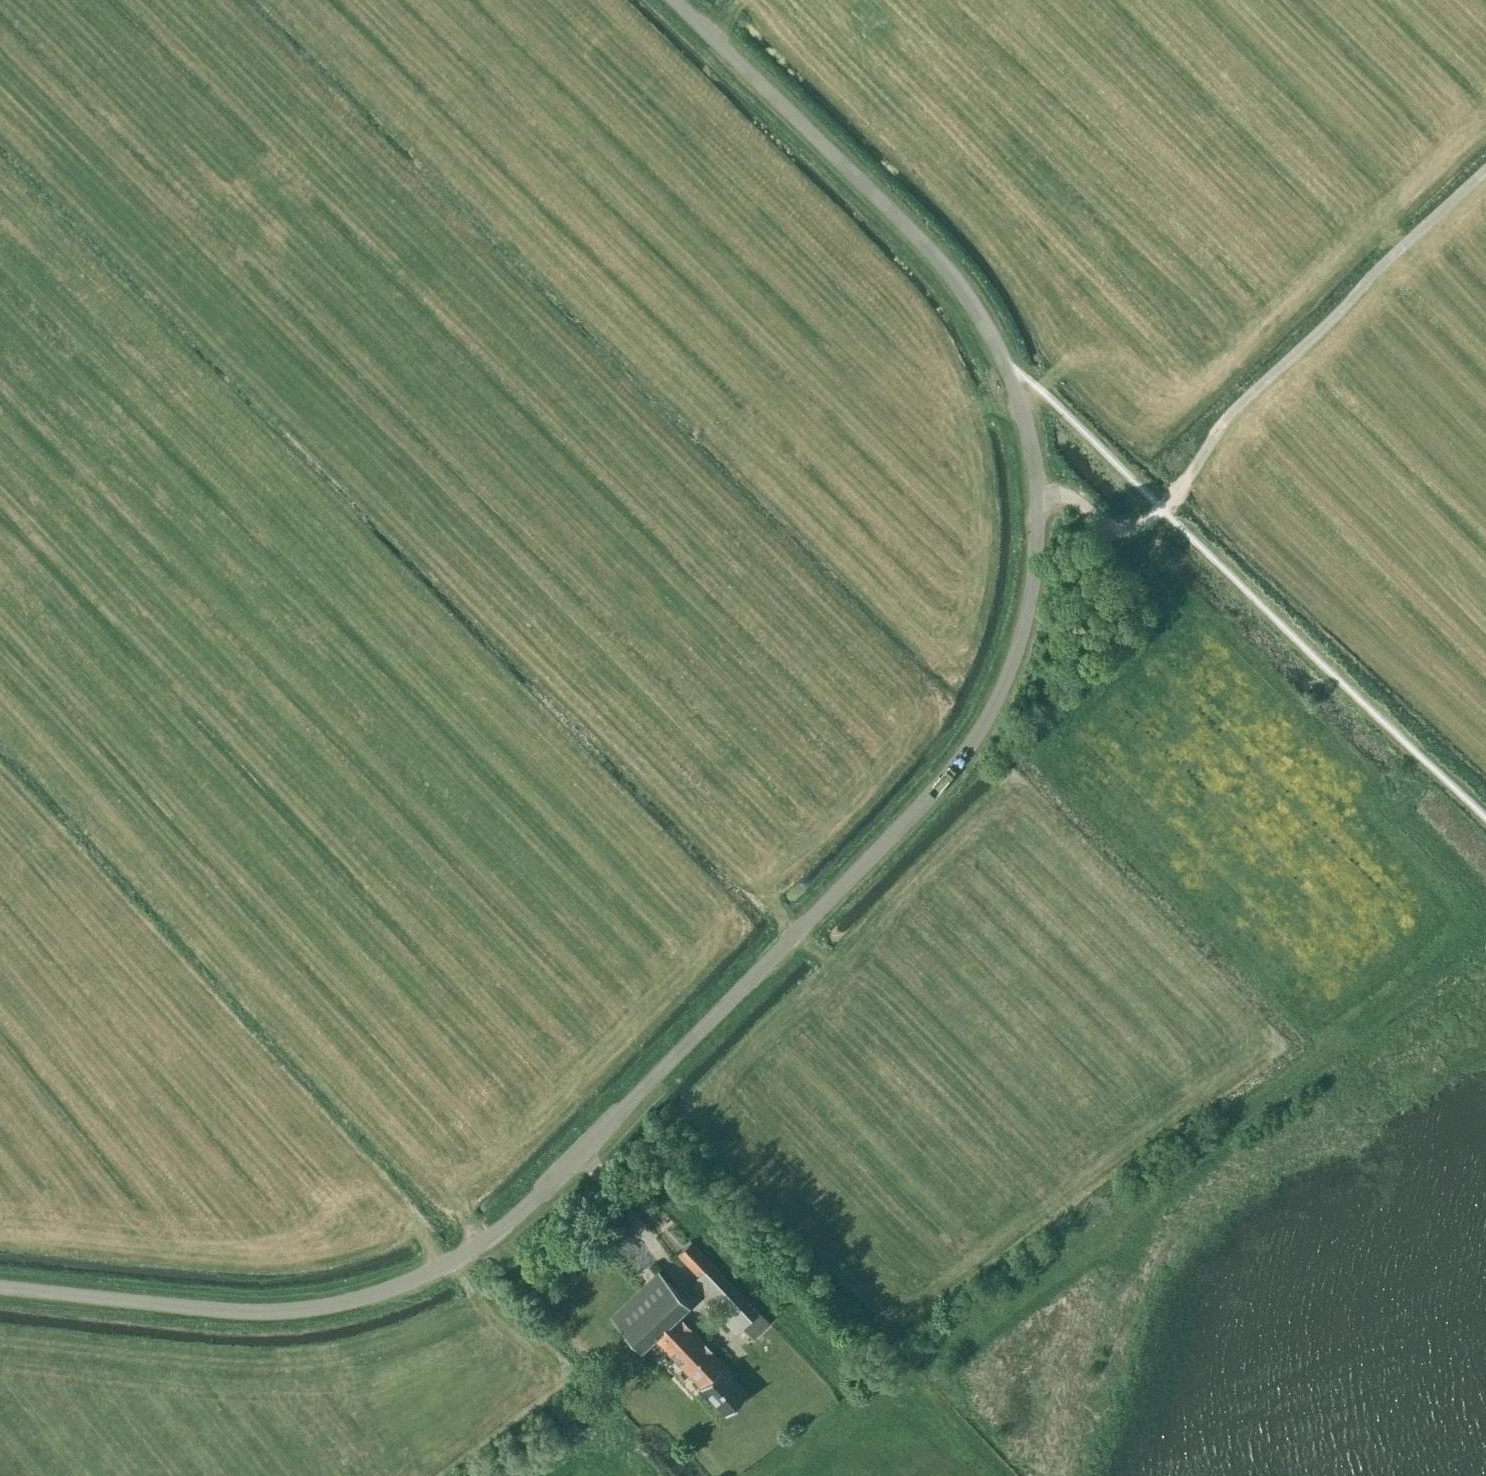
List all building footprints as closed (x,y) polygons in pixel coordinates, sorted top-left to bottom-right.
[(759,1311),(693,1242),(679,1254),(699,1275),(690,1284),(737,1333),(743,1326),(754,1338),(770,1323),(759,1311)] [(690,1303),(659,1271),(612,1315),(642,1348),(655,1336),(727,1412),(745,1394),(722,1369),(725,1365),(677,1315),(690,1303)]
